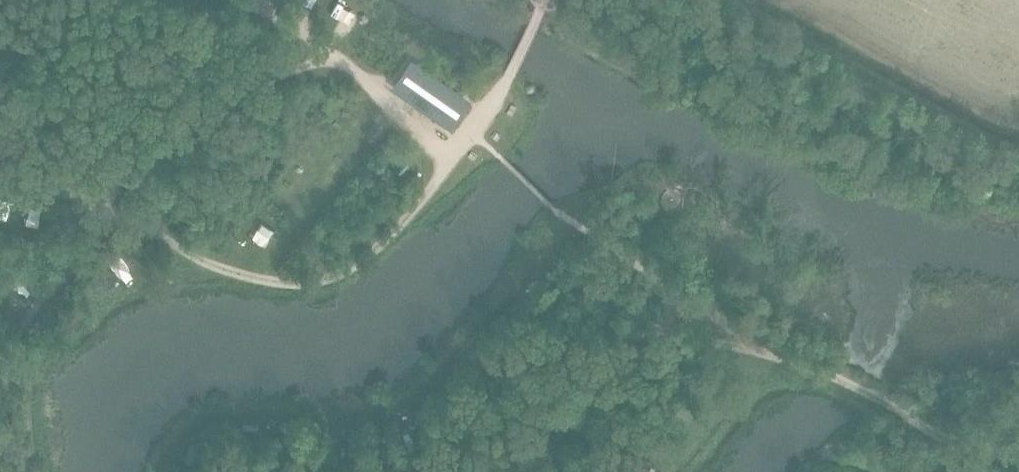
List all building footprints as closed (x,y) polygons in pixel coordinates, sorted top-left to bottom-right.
[(413,66),(399,87),(442,117),(457,96),(413,66)]
